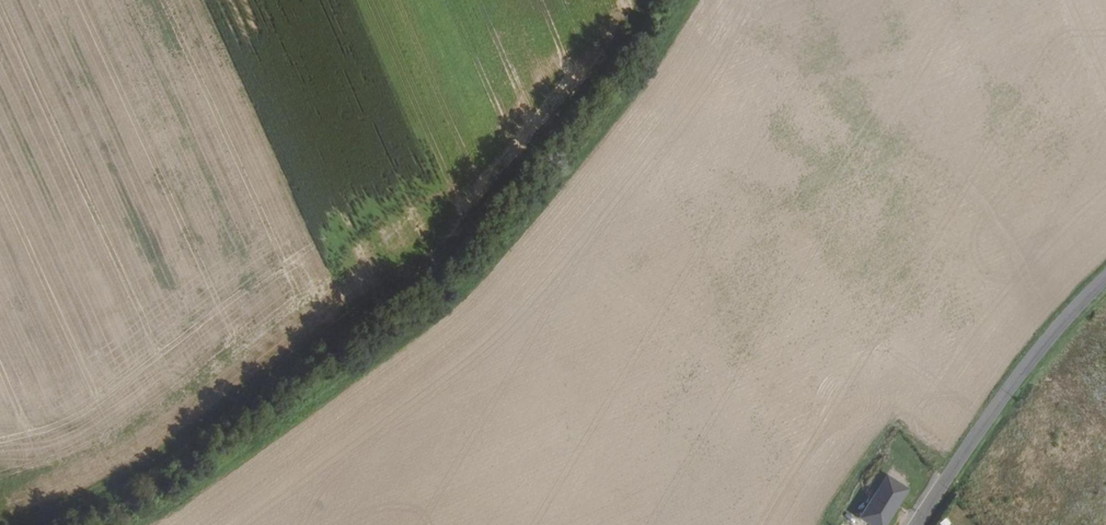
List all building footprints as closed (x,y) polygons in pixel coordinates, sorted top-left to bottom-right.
[(906,488),(880,474),(856,521),(864,524),(886,524),(906,488)]
